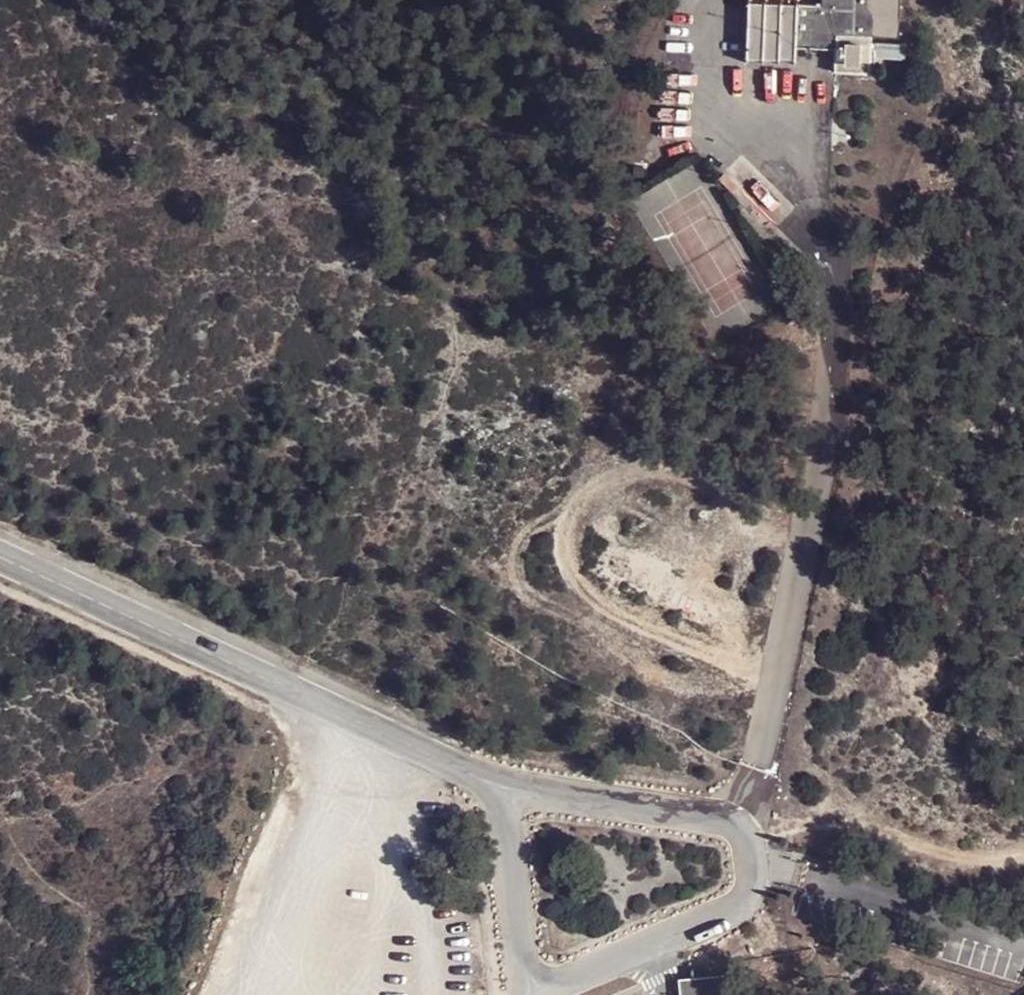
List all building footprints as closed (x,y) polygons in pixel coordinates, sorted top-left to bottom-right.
[(820,16),(746,14),(744,70),(793,72),(794,59),(830,61),(830,83),(871,84),(872,59),(869,58),(870,45),(897,46),(898,0),(820,0),(820,16)]
